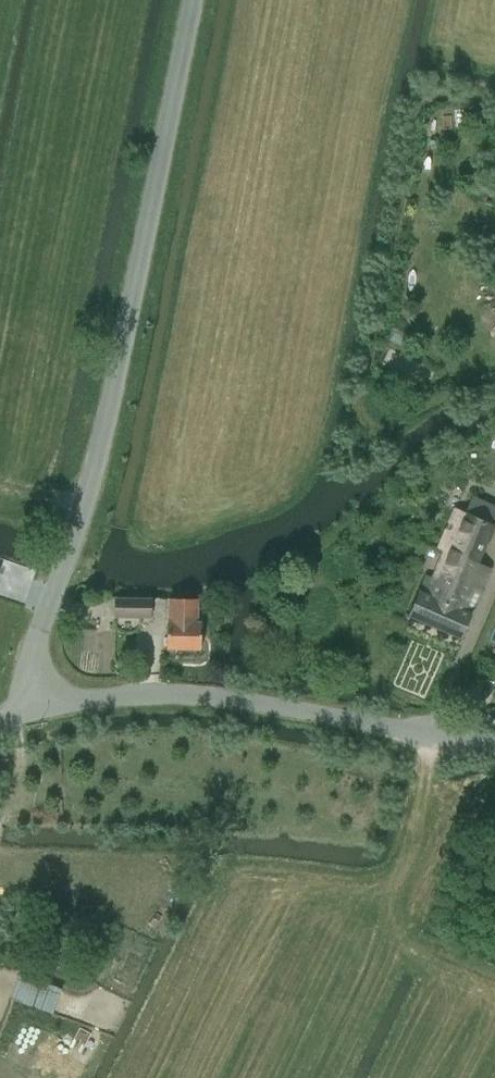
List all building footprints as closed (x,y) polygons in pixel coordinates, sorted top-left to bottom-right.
[(408,616),(460,637),(489,568),(477,563),(494,520),(494,506),(472,497),(466,512),(454,510),(439,547),(444,549),(432,577),(425,574),(408,616)] [(170,598),(170,605),(170,622),(166,622),(166,649),(200,649),(200,621),(198,621),(199,599),(170,598)] [(151,600),(116,599),(116,616),(150,616),(151,600)]
